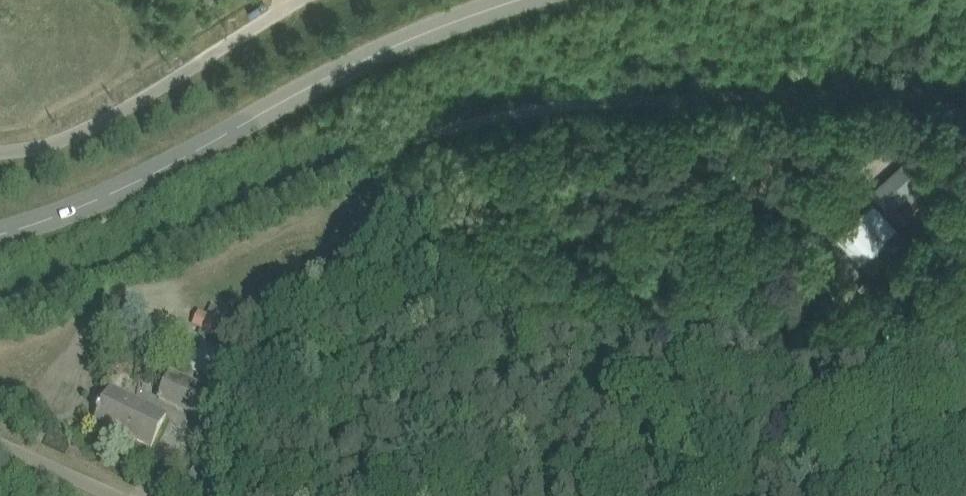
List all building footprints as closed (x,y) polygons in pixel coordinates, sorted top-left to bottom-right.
[(922,147),(902,166),(906,170),(921,186),(936,171),(930,165),(936,160),(924,147),(922,147)] [(906,170),(880,193),(895,209),(921,186),(906,170)] [(930,203),(921,193),(900,212),(909,222),(930,203)] [(845,230),(838,236),(840,239),(862,263),(870,271),(875,271),(888,259),(876,247),(896,228),(882,213),(873,203),(863,213),(852,223),(849,219),(841,226),(845,230)] [(221,337),(227,325),(198,310),(192,322),(221,337)] [(203,419),(216,392),(170,371),(158,398),(203,419)] [(96,421),(151,447),(166,415),(111,389),(105,403),(96,421)]
